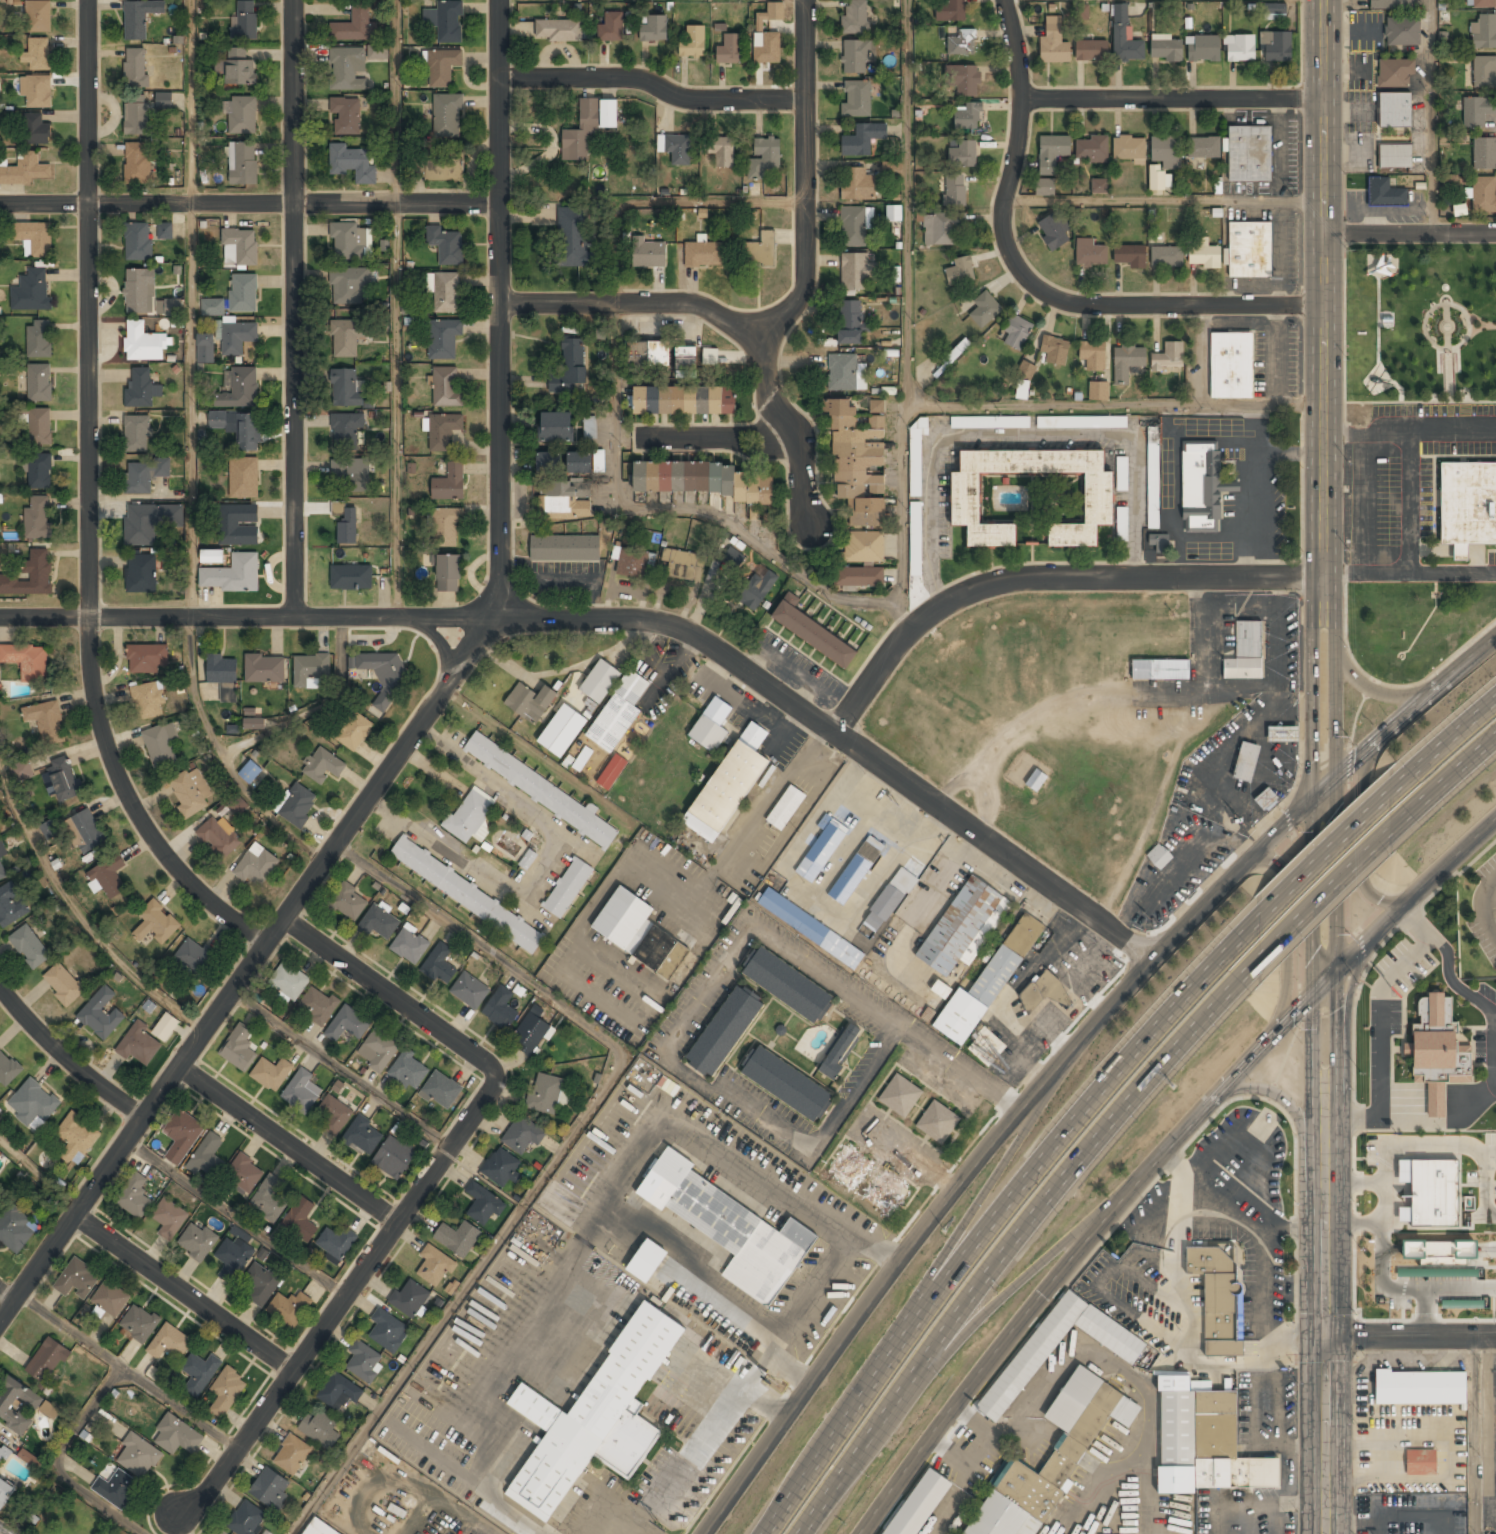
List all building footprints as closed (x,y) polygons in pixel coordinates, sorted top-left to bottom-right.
[(50,0),(26,0),(26,31),(50,31),(50,0)] [(165,0),(124,0),(124,39),(146,39),(146,12),(165,12),(165,0)] [(256,0),(234,0),(234,40),(256,40),(256,0)] [(461,0),(437,0),(437,10),(426,10),(427,23),(437,23),(438,43),(462,43),(461,0)] [(868,0),(844,0),(844,34),(868,34),(868,0)] [(966,19),(966,0),(947,0),(937,0),(937,19),(966,19)] [(1413,8),(1413,0),(1370,0),(1370,8),(1413,8)] [(784,2),(767,2),(767,12),(756,12),(756,31),(763,31),(763,19),(784,20),(784,2)] [(377,22),(369,22),(369,3),(351,3),(352,22),(330,22),(330,39),(377,39),(377,22)] [(1286,3),(1264,3),(1264,20),(1286,19),(1286,3)] [(1089,5),(1075,4),(1075,20),(1088,20),(1089,5)] [(1113,4),(1113,60),(1144,61),(1145,40),(1129,40),(1129,4),(1113,4)] [(624,11),(604,11),(604,23),(597,23),(597,41),(624,41),(624,11)] [(666,15),(640,15),(640,41),(666,41),(666,15)] [(1478,15),(1478,23),(1470,23),(1470,48),(1495,48),(1495,15),(1478,15)] [(1040,36),(1041,61),(1071,61),(1071,41),(1061,41),(1061,16),(1046,16),(1046,36),(1040,36)] [(1387,18),(1387,45),(1420,46),(1420,18),(1387,18)] [(582,40),(582,19),(535,19),(535,40),(582,40)] [(704,26),(687,26),(687,40),(679,40),(679,57),(704,57),(704,26)] [(975,53),(975,27),(957,27),(957,36),(947,36),(947,53),(975,53)] [(780,31),(756,31),(756,62),(780,63),(780,31)] [(1291,61),(1291,32),(1261,32),(1261,61),(1291,61)] [(741,63),(741,34),(724,34),(724,45),(717,45),(717,63),(741,63)] [(1255,35),(1225,35),(1225,61),(1255,61),(1255,35)] [(1220,62),(1220,36),(1187,36),(1187,62),(1220,62)] [(29,70),(50,70),(50,37),(29,37),(29,51),(21,51),(21,60),(29,60),(29,70)] [(1151,39),(1151,61),(1183,61),(1183,39),(1151,39)] [(873,40),(843,40),(843,73),(873,73),(873,40)] [(1107,40),(1076,40),(1076,60),(1107,60),(1107,40)] [(366,89),(366,75),(365,75),(365,59),(388,59),(388,46),(329,47),(330,90),(366,89)] [(125,86),(147,86),(147,47),(125,47),(125,86)] [(256,59),(245,59),(245,47),(226,47),(226,84),(256,84),(256,59)] [(451,87),(450,65),(462,65),(462,50),(428,50),(429,87),(451,87)] [(1495,88),(1495,57),(1474,57),(1474,88),(1495,88)] [(1414,76),(1414,60),(1378,60),(1378,88),(1408,88),(1408,76),(1414,76)] [(978,65),(954,65),(954,96),(978,96),(978,65)] [(20,96),(26,96),(26,107),(50,107),(50,75),(20,75),(20,96)] [(843,81),(843,117),(871,117),(871,81),(843,81)] [(170,107),(171,94),(158,93),(157,106),(170,107)] [(1380,127),(1410,127),(1410,93),(1380,93),(1380,127)] [(461,94),(433,94),(433,137),(461,137),(461,94)] [(229,133),(256,133),(256,96),(229,96),(229,133)] [(330,113),(334,113),(334,135),(360,135),(361,98),(330,97),(330,113)] [(1463,97),(1463,127),(1493,127),(1493,97),(1463,97)] [(125,133),(147,133),(147,99),(125,99),(125,133)] [(562,160),(589,160),(589,133),(598,133),(598,127),(617,127),(617,100),(600,100),(600,99),(580,99),(580,129),(562,129),(562,160)] [(955,109),(955,128),(980,128),(980,102),(966,102),(966,109),(955,109)] [(23,145),(51,145),(50,123),(41,123),(41,113),(23,113),(23,145)] [(871,156),(871,139),(887,139),(887,123),(855,123),(855,135),(841,135),(841,156),(871,156)] [(1272,126),(1228,127),(1228,182),(1272,182),(1272,126)] [(692,165),(692,135),(659,135),(659,153),(671,153),(671,165),(692,165)] [(1040,136),(1040,174),(1056,174),(1056,156),(1070,156),(1070,136),(1040,136)] [(1145,136),(1114,136),(1114,160),(1145,160),(1145,136)] [(1164,167),(1180,167),(1180,136),(1151,136),(1151,161),(1164,161),(1164,167)] [(734,137),(709,137),(709,154),(715,154),(715,167),(734,167),(734,137)] [(748,158),(748,176),(780,176),(780,137),(756,137),(756,158),(748,158)] [(1107,161),(1107,137),(1076,137),(1076,161),(1107,161)] [(1189,137),(1189,158),(1220,158),(1220,137),(1189,137)] [(1495,169),(1495,138),(1474,138),(1474,169),(1495,169)] [(975,167),(975,140),(959,140),(959,148),(948,148),(948,167),(975,167)] [(125,182),(150,182),(150,141),(125,141),(125,182)] [(229,184),(256,184),(256,141),(229,141),(229,184)] [(347,142),(329,142),(329,173),(355,173),(355,183),(376,184),(376,149),(347,149),(347,142)] [(1411,144),(1378,144),(1378,168),(1411,168),(1411,144)] [(425,176),(425,159),(437,159),(437,150),(425,150),(425,157),(412,157),(413,176),(425,176)] [(33,177),(51,177),(51,164),(37,164),(38,151),(19,151),(18,166),(0,166),(0,183),(33,184),(33,177)] [(462,180),(462,159),(424,159),(424,180),(462,180)] [(1149,189),(1172,189),(1171,174),(1162,174),(1162,164),(1149,164),(1149,189)] [(842,198),(876,198),(876,175),(865,175),(865,167),(842,167),(842,198)] [(945,206),(964,206),(964,174),(945,174),(945,206)] [(1389,177),(1368,177),(1368,205),(1408,205),(1408,189),(1389,189),(1389,177)] [(1495,212),(1495,177),(1472,177),(1472,212),(1495,212)] [(1054,180),(1037,179),(1036,195),(1054,195),(1054,180)] [(1095,192),(1107,192),(1107,180),(1095,180),(1095,192)] [(869,206),(841,206),(841,245),(869,245),(869,206)] [(888,219),(900,219),(900,207),(888,206),(888,219)] [(558,207),(558,266),(588,266),(588,207),(558,207)] [(923,245),(955,245),(955,224),(966,224),(966,212),(923,212),(923,245)] [(1072,242),(1059,212),(1038,221),(1051,251),(1072,242)] [(51,222),(11,222),(11,240),(28,240),(28,257),(51,257),(51,222)] [(125,222),(125,260),(151,260),(151,222),(125,222)] [(363,259),(363,223),(332,222),(331,258),(363,259)] [(1272,222),(1228,222),(1228,276),(1272,276),(1272,222)] [(170,224),(160,224),(160,237),(170,237),(170,224)] [(462,264),(462,232),(444,232),(444,224),(426,224),(426,244),(438,244),(438,264),(462,264)] [(257,265),(257,229),(222,229),(222,245),(237,245),(237,265),(257,265)] [(775,229),(763,229),(763,240),(745,240),(745,265),(775,265),(775,229)] [(667,266),(667,241),(655,241),(655,234),(634,234),(634,266),(667,266)] [(1076,265),(1108,265),(1108,246),(1094,246),(1094,238),(1076,238),(1076,265)] [(685,266),(725,266),(725,242),(685,242),(685,266)] [(1146,245),(1114,245),(1114,266),(1146,266),(1146,245)] [(1189,246),(1189,266),(1220,266),(1220,246),(1189,246)] [(1151,247),(1151,266),(1183,266),(1183,247),(1151,247)] [(841,252),(841,291),(865,291),(865,279),(876,279),(876,262),(868,262),(868,252),(841,252)] [(953,260),(955,264),(944,270),(953,286),(978,273),(968,253),(953,260)] [(11,309),(47,309),(47,266),(23,266),(23,287),(11,287),(11,309)] [(368,268),(330,268),(330,304),(368,304),(368,268)] [(155,296),(155,269),(126,269),(125,312),(147,313),(147,296),(155,296)] [(428,291),(434,291),(434,312),(459,312),(459,271),(428,271),(428,291)] [(230,311),(257,311),(257,274),(230,274),(230,311)] [(970,314),(980,328),(1003,311),(988,289),(972,301),(978,309),(970,314)] [(224,315),(224,298),(201,299),(202,315),(224,315)] [(183,315),(183,299),(156,299),(156,315),(183,315)] [(862,344),(862,301),(839,301),(839,344),(862,344)] [(1000,341),(1020,351),(1034,324),(1013,314),(1000,341)] [(27,356),(51,356),(51,319),(28,319),(27,356)] [(429,319),(429,359),(455,359),(455,336),(462,336),(462,319),(429,319)] [(144,320),(126,320),(126,359),(165,359),(165,333),(144,333),(144,320)] [(366,338),(366,320),(332,320),(332,357),(357,357),(357,338),(366,338)] [(222,355),(243,355),(243,341),(258,341),(258,322),(222,322),(222,355)] [(1211,332),(1211,399),(1252,399),(1252,332),(1211,332)] [(214,363),(214,334),(197,333),(197,363),(214,363)] [(1047,354),(1045,361),(1064,367),(1071,341),(1045,334),(1040,352),(1047,354)] [(562,338),(563,373),(549,374),(549,390),(586,388),(584,337),(562,338)] [(625,341),(625,369),(698,371),(698,347),(672,346),(672,342),(625,341)] [(968,345),(964,341),(947,356),(951,360),(968,345)] [(1106,341),(1079,341),(1079,361),(1087,361),(1087,372),(1106,372),(1106,341)] [(1164,353),(1151,353),(1151,370),(1183,370),(1183,341),(1164,341),(1164,353)] [(1145,346),(1115,346),(1115,385),(1129,385),(1129,366),(1145,366),(1145,346)] [(702,364),(717,364),(718,348),(703,348),(702,364)] [(858,354),(828,354),(828,390),(865,390),(865,372),(858,372),(858,354)] [(1023,399),(1038,367),(1023,360),(1016,374),(1022,377),(1013,395),(1023,399)] [(28,400),(51,400),(51,362),(28,362),(28,400)] [(456,389),(456,366),(432,366),(432,406),(462,406),(462,389),(456,389)] [(128,406),(152,406),(152,367),(128,367),(128,406)] [(230,393),(215,393),(215,406),(257,406),(257,367),(230,367),(230,393)] [(332,407),(373,406),(373,393),(357,394),(357,369),(331,369),(332,407)] [(1109,400),(1109,382),(1089,382),(1089,400),(1109,400)] [(632,387),(632,414),(736,414),(736,387),(632,387)] [(886,525),(882,399),(870,400),(870,427),(859,427),(858,407),(850,407),(850,399),(824,400),(824,415),(834,415),(836,499),(848,499),(849,527),(886,525)] [(28,444),(51,444),(51,406),(28,406),(28,444)] [(209,428),(226,428),(226,411),(209,411),(209,428)] [(573,442),(573,412),(539,412),(539,442),(573,442)] [(237,450),(258,450),(258,413),(237,413),(237,450)] [(364,413),(331,413),(331,448),(358,449),(358,429),(364,429),(364,413)] [(463,429),(463,413),(429,413),(429,450),(451,450),(451,429),(463,429)] [(124,452),(149,452),(149,414),(124,414),(124,452)] [(596,438),(596,416),(583,416),(584,438),(596,438)] [(1030,416),(950,416),(950,429),(1030,429),(1030,416)] [(1126,429),(1126,416),(1038,416),(1038,429),(1126,429)] [(911,496),(923,496),(923,421),(911,421),(911,496)] [(1147,424),(1148,528),(1160,528),(1159,424),(1147,424)] [(1182,442),(1183,530),(1221,530),(1220,492),(1240,492),(1240,481),(1221,481),(1220,442),(1182,442)] [(567,471),(604,472),(604,451),(567,450),(567,471)] [(1085,473),(1085,523),(1049,523),(1049,546),(1097,546),(1097,524),(1112,524),(1112,471),(1104,471),(1104,450),(960,451),(960,472),(952,472),(952,525),(968,525),(968,546),(1016,546),(1016,524),(980,524),(980,474),(1085,473)] [(52,453),(23,452),(22,472),(29,472),(29,489),(51,489),(52,453)] [(561,452),(536,452),(536,472),(561,472),(561,452)] [(258,457),(229,457),(229,497),(258,497),(258,457)] [(1128,457),(1118,457),(1118,490),(1128,490),(1128,457)] [(370,458),(332,458),(332,489),(370,489),(370,458)] [(126,461),(125,494),(150,494),(151,476),(170,476),(170,461),(126,461)] [(464,461),(448,461),(448,478),(432,478),(432,499),(464,499),(464,461)] [(1441,462),(1495,461),(1495,543),(1441,543),(1441,462)] [(735,494),(734,504),(774,505),(774,466),(633,463),(632,492),(735,494)] [(539,512),(588,512),(588,481),(539,481),(539,512)] [(25,509),(25,538),(49,538),(49,496),(31,496),(31,509),(25,509)] [(331,513),(344,514),(344,501),(331,501),(331,513)] [(911,567),(922,566),(921,502),(910,502),(911,567)] [(258,504),(218,504),(218,544),(258,544),(258,504)] [(154,545),(154,525),(183,525),(183,505),(125,505),(125,544),(154,545)] [(1117,541),(1127,541),(1127,507),(1116,507),(1117,541)] [(357,543),(357,508),(338,508),(338,543),(357,543)] [(433,546),(458,546),(459,508),(434,508),(433,546)] [(883,561),(883,531),(844,531),(844,561),(883,561)] [(1169,534),(1145,534),(1145,554),(1169,554),(1169,534)] [(600,535),(530,535),(530,560),(600,560),(600,535)] [(720,557),(737,569),(746,556),(728,544),(720,557)] [(618,560),(616,574),(646,578),(650,551),(614,546),(612,559),(618,560)] [(51,594),(51,549),(30,548),(30,561),(21,561),(21,572),(29,572),(29,576),(0,576),(0,594),(51,594)] [(663,561),(670,562),(667,575),(697,580),(701,554),(665,548),(663,561)] [(201,562),(222,563),(222,550),(201,549),(201,562)] [(258,551),(231,551),(231,567),(199,567),(199,589),(259,589),(258,551)] [(157,592),(157,554),(126,554),(126,592),(157,592)] [(437,591),(460,591),(460,554),(437,554),(437,591)] [(756,612),(778,575),(760,563),(737,600),(756,612)] [(330,587),(372,587),(372,564),(330,564),(330,587)] [(835,585),(883,585),(883,567),(835,567),(835,585)] [(858,649),(795,607),(800,599),(788,591),(771,617),(846,667),(858,649)] [(1236,658),(1224,658),(1224,678),(1263,678),(1263,621),(1236,621),(1236,658)] [(47,681),(47,644),(0,644),(0,663),(21,663),(21,681),(47,681)] [(158,665),(168,665),(168,644),(128,644),(128,673),(158,672),(158,665)] [(409,676),(409,668),(401,663),(401,652),(355,652),(355,668),(371,668),(377,672),(377,680),(385,685),(372,705),(382,711),(388,711),(409,676)] [(207,683),(220,683),(220,703),(237,702),(237,658),(222,658),(222,653),(206,653),(207,683)] [(330,653),(294,653),(294,686),(311,686),(311,678),(330,678),(330,653)] [(284,681),(284,654),(245,654),(245,681),(284,681)] [(578,689),(599,704),(622,673),(601,658),(578,689)] [(1189,658),(1133,658),(1133,678),(1189,678),(1189,658)] [(640,709),(635,706),(651,682),(630,668),(585,735),(612,753),(640,709)] [(160,681),(132,685),(135,718),(164,715),(160,681)] [(504,704),(538,725),(557,692),(544,685),(539,694),(518,681),(504,704)] [(66,739),(59,700),(22,707),(25,721),(38,719),(42,743),(66,739)] [(560,758),(588,720),(564,703),(537,740),(560,758)] [(333,735),(354,752),(375,725),(355,708),(333,735)] [(714,754),(730,732),(703,714),(688,735),(714,754)] [(265,728),(265,718),(243,718),(244,729),(265,728)] [(682,823),(714,844),(770,760),(756,751),(769,732),(750,720),(682,823)] [(143,730),(154,770),(178,763),(172,740),(178,738),(173,722),(143,730)] [(1268,726),(1268,738),(1298,738),(1298,727),(1268,726)] [(609,847),(619,831),(592,813),(594,809),(474,733),(461,754),(609,847)] [(1233,778),(1251,782),(1260,746),(1242,741),(1233,778)] [(329,772),(337,778),(347,763),(317,743),(300,769),(321,784),(329,772)] [(571,766),(579,772),(593,751),(585,746),(571,766)] [(627,760),(614,753),(597,784),(610,791),(627,760)] [(83,793),(68,754),(46,762),(60,801),(83,793)] [(15,782),(34,777),(30,759),(10,764),(15,782)] [(250,784),(263,770),(250,759),(238,773),(250,784)] [(185,817),(208,807),(204,797),(210,793),(198,767),(168,780),(185,817)] [(1026,783),(1036,791),(1048,776),(1037,768),(1026,783)] [(277,816),(303,827),(319,793),(292,782),(277,816)] [(781,831),(807,795),(792,784),(765,820),(781,831)] [(454,815),(449,812),(440,826),(468,844),(495,802),(472,787),(454,815)] [(1254,800),(1265,812),(1279,800),(1268,787),(1254,800)] [(81,855),(107,841),(88,807),(62,822),(81,855)] [(224,860),(242,841),(213,814),(195,833),(224,860)] [(849,829),(827,814),(819,827),(823,829),(795,872),(813,884),(849,829)] [(39,825),(46,840),(60,833),(53,819),(39,825)] [(885,847),(869,835),(828,895),(844,906),(885,847)] [(401,836),(388,856),(534,952),(547,933),(401,836)] [(281,860),(255,842),(234,871),(260,889),(281,860)] [(1160,870),(1173,857),(1158,842),(1145,856),(1160,870)] [(520,863),(526,867),(536,855),(530,850),(520,863)] [(109,899),(126,889),(116,870),(126,865),(119,852),(86,871),(96,889),(102,886),(109,899)] [(594,867),(573,855),(543,908),(563,920),(594,867)] [(862,922),(879,934),(917,879),(900,867),(862,922)] [(960,961),(971,967),(1012,900),(968,873),(917,958),(949,978),(960,961)] [(371,899),(342,881),(327,904),(355,923),(371,899)] [(0,888),(0,925),(2,928),(27,913),(8,883),(0,888)] [(590,929),(670,980),(690,948),(648,921),(656,908),(618,884),(590,929)] [(853,970),(865,953),(768,886),(757,902),(853,970)] [(138,913),(145,920),(132,933),(141,942),(151,933),(163,944),(182,925),(153,898),(138,913)] [(386,943),(401,922),(376,903),(360,923),(386,943)] [(964,1047),(1045,926),(1024,912),(969,993),(959,987),(933,1026),(964,1047)] [(9,937),(33,970),(52,956),(28,923),(9,937)] [(390,947),(416,966),(431,945),(405,926),(390,947)] [(212,952),(188,936),(174,957),(198,974),(212,952)] [(421,969),(446,987),(458,970),(444,960),(452,949),(440,941),(421,969)] [(757,945),(739,973),(818,1024),(836,996),(757,945)] [(86,989),(59,961),(41,978),(69,1007),(86,989)] [(311,977),(283,961),(269,985),(297,1001),(311,977)] [(1018,995),(1027,1015),(1042,998),(1044,998),(1045,997),(1068,1007),(1071,1003),(1060,981),(1046,969),(1035,981),(1029,982),(1018,995)] [(491,990),(465,971),(450,991),(476,1010),(491,990)] [(684,1060),(713,1080),(766,1002),(737,982),(684,1060)] [(126,1017),(116,1008),(110,1014),(104,1009),(116,994),(105,984),(77,1016),(105,1041),(126,1017)] [(298,1003),(319,1026),(340,1007),(319,984),(298,1003)] [(514,993),(501,985),(481,1013),(506,1031),(519,1013),(506,1003),(514,993)] [(1444,1080),(1470,1081),(1471,1045),(1453,1045),(1454,995),(1417,994),(1417,1024),(1407,1023),(1407,1057),(1412,1057),(1412,1083),(1429,1083),(1429,1117),(1444,1117),(1444,1080)] [(373,1023),(346,1003),(324,1033),(336,1042),(345,1030),(360,1041),(373,1023)] [(147,1068),(178,1019),(166,1011),(154,1030),(136,1018),(117,1049),(147,1068)] [(551,1025),(530,1011),(510,1041),(531,1055),(551,1025)] [(255,1031),(239,1021),(219,1055),(246,1071),(257,1053),(246,1046),(255,1031)] [(819,1071),(834,1080),(863,1030),(849,1021),(819,1071)] [(356,1053),(381,1073),(403,1045),(378,1026),(356,1053)] [(816,1122),(834,1094),(757,1045),(739,1074),(816,1122)] [(23,1069),(0,1046),(0,1082),(5,1087),(23,1069)] [(432,1066),(405,1048),(388,1074),(415,1092),(432,1066)] [(249,1074),(275,1093),(295,1065),(283,1057),(276,1066),(263,1056),(249,1074)] [(323,1090),(312,1082),(316,1077),(302,1067),(281,1095),(305,1114),(323,1090)] [(463,1088),(436,1069),(420,1094),(447,1112),(463,1088)] [(877,1099),(904,1118),(923,1091),(897,1072),(877,1099)] [(4,1104),(28,1125),(37,1116),(44,1122),(62,1101),(31,1073),(4,1104)] [(563,1077),(534,1073),(528,1109),(557,1114),(563,1077)] [(327,1118),(322,1127),(338,1136),(354,1109),(328,1094),(317,1112),(327,1118)] [(960,1115),(932,1099),(915,1128),(944,1144),(960,1115)] [(76,1165),(102,1131),(72,1108),(54,1131),(69,1142),(60,1153),(76,1165)] [(206,1126),(178,1108),(163,1132),(175,1140),(164,1157),(179,1167),(206,1126)] [(538,1146),(547,1131),(519,1113),(501,1141),(522,1154),(530,1141),(538,1146)] [(386,1133),(359,1114),(343,1138),(369,1156),(386,1133)] [(191,1162),(214,1175),(223,1160),(214,1155),(224,1138),(209,1130),(191,1162)] [(396,1180),(418,1154),(393,1134),(371,1161),(396,1180)] [(826,1172),(853,1190),(872,1163),(845,1144),(826,1172)] [(514,1174),(522,1163),(498,1146),(478,1174),(502,1191),(514,1174)] [(721,1275),(771,1307),(817,1233),(790,1216),(782,1230),(690,1172),(695,1163),(667,1146),(638,1192),(735,1253),(721,1275)] [(265,1175),(246,1152),(224,1169),(243,1193),(265,1175)] [(1411,1226),(1457,1226),(1457,1159),(1398,1160),(1398,1182),(1411,1182),(1411,1226)] [(114,1202),(141,1220),(153,1201),(140,1192),(149,1179),(134,1170),(114,1202)] [(891,1217),(910,1189),(882,1171),(864,1198),(891,1217)] [(248,1204),(274,1223),(290,1201),(277,1192),(285,1182),(271,1172),(248,1204)] [(488,1227),(505,1201),(472,1180),(465,1191),(476,1198),(466,1214),(488,1227)] [(308,1244),(318,1226),(306,1219),(315,1204),(300,1195),(281,1227),(308,1244)] [(163,1226),(158,1232),(171,1241),(190,1214),(165,1196),(151,1216),(163,1226)] [(13,1202),(0,1216),(0,1243),(15,1256),(41,1227),(13,1202)] [(1410,1207),(1398,1207),(1398,1221),(1410,1221),(1410,1207)] [(432,1237),(464,1259),(482,1231),(464,1219),(456,1230),(443,1221),(432,1237)] [(177,1244),(202,1262),(219,1238),(193,1220),(177,1244)] [(314,1245),(339,1263),(358,1236),(346,1227),(341,1235),(328,1226),(314,1245)] [(222,1271),(235,1279),(254,1250),(228,1234),(214,1256),(226,1264),(222,1271)] [(625,1269),(646,1283),(668,1252),(647,1238),(625,1269)] [(1476,1241),(1403,1242),(1403,1257),(1419,1257),(1419,1264),(1454,1264),(1454,1276),(1477,1276),(1477,1269),(1466,1269),(1466,1259),(1476,1259),(1476,1241)] [(426,1260),(416,1272),(437,1288),(457,1263),(429,1242),(419,1255),(426,1260)] [(1204,1275),(1204,1356),(1239,1356),(1239,1247),(1186,1247),(1186,1275),(1204,1275)] [(72,1291),(84,1300),(102,1276),(75,1256),(52,1286),(67,1297),(72,1291)] [(263,1308),(286,1274),(273,1265),(269,1270),(255,1261),(244,1278),(255,1286),(247,1298),(263,1308)] [(432,1293),(409,1275),(389,1301),(412,1319),(432,1293)] [(132,1296),(107,1279),(91,1301),(116,1319),(132,1296)] [(976,1408),(997,1424),(1073,1322),(1131,1366),(1147,1346),(1068,1286),(976,1408)] [(290,1301),(279,1292),(266,1309),(293,1330),(315,1301),(299,1289),(290,1301)] [(569,1413),(520,1382),(506,1404),(545,1429),(504,1494),(548,1522),(591,1455),(630,1480),(661,1432),(637,1416),(644,1405),(638,1401),(685,1327),(642,1300),(569,1413)] [(118,1324),(141,1345),(161,1323),(138,1302),(118,1324)] [(376,1325),(368,1336),(392,1352),(410,1327),(379,1305),(369,1319),(376,1325)] [(167,1348),(181,1358),(193,1340),(167,1322),(146,1350),(159,1359),(167,1348)] [(71,1349),(49,1334),(30,1362),(52,1377),(71,1349)] [(386,1356),(358,1340),(342,1367),(370,1383),(386,1356)] [(191,1376),(183,1390),(199,1399),(222,1361),(211,1354),(207,1361),(191,1352),(181,1370),(191,1376)] [(211,1391),(218,1395),(208,1411),(224,1420),(249,1379),(227,1366),(211,1391)] [(1075,1366),(1045,1419),(1065,1431),(1041,1473),(1010,1455),(965,1533),(1037,1533),(1106,1413),(1129,1426),(1142,1404),(1075,1366)] [(365,1390),(333,1370),(316,1396),(341,1412),(348,1399),(356,1404),(365,1390)] [(1375,1371),(1376,1405),(1467,1404),(1466,1371),(1375,1371)] [(34,1414),(45,1398),(9,1374),(0,1388),(0,1420),(24,1437),(37,1417),(34,1414)] [(1191,1391),(1191,1376),(1160,1376),(1159,1489),(1280,1490),(1280,1459),(1236,1458),(1237,1391),(1191,1391)] [(56,1421),(62,1410),(45,1400),(39,1411),(56,1421)] [(152,1440),(174,1454),(180,1445),(193,1453),(205,1435),(169,1413),(152,1440)] [(302,1414),(302,1439),(337,1439),(337,1414),(302,1414)] [(146,1480),(164,1452),(132,1431),(114,1459),(146,1480)] [(272,1460),(293,1476),(314,1448),(292,1432),(272,1460)] [(10,1454),(0,1448),(0,1469),(10,1454)] [(37,1469),(42,1462),(22,1448),(18,1455),(37,1469)] [(1406,1450),(1406,1475),(1437,1475),(1437,1450),(1406,1450)] [(950,1481),(926,1465),(881,1533),(916,1533),(950,1481)] [(278,1509),(292,1480),(264,1466),(249,1494),(278,1509)] [(91,1487),(122,1509),(140,1483),(118,1467),(109,1479),(100,1473),(91,1487)] [(16,1484),(0,1473),(0,1508),(16,1484)] [(267,1513),(242,1498),(225,1526),(238,1533),(254,1533),(267,1513)] [(313,1515),(301,1533),(318,1533),(319,1533),(321,1533),(343,1533),(313,1515)]
